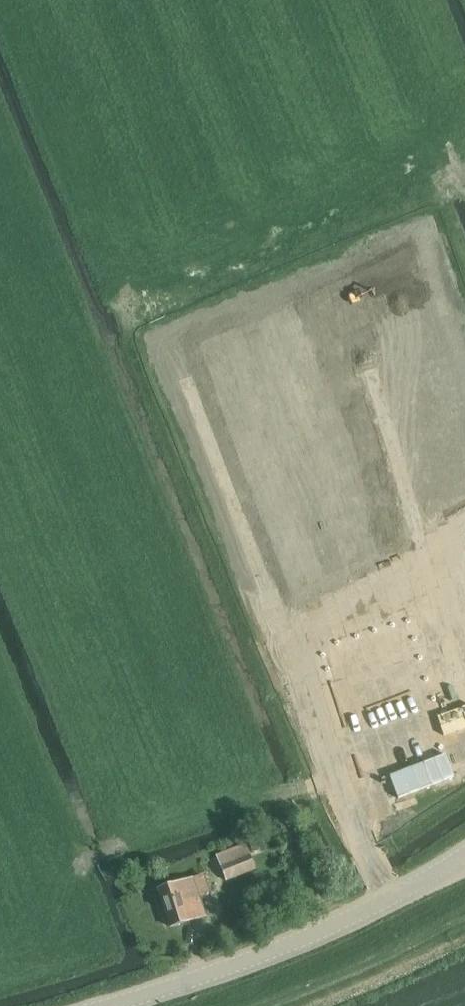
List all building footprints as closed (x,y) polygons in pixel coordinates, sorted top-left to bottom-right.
[(226,881),(256,869),(246,845),(217,857),(226,881)] [(171,927),(204,916),(198,896),(210,892),(204,876),(177,885),(159,890),(171,927)]
